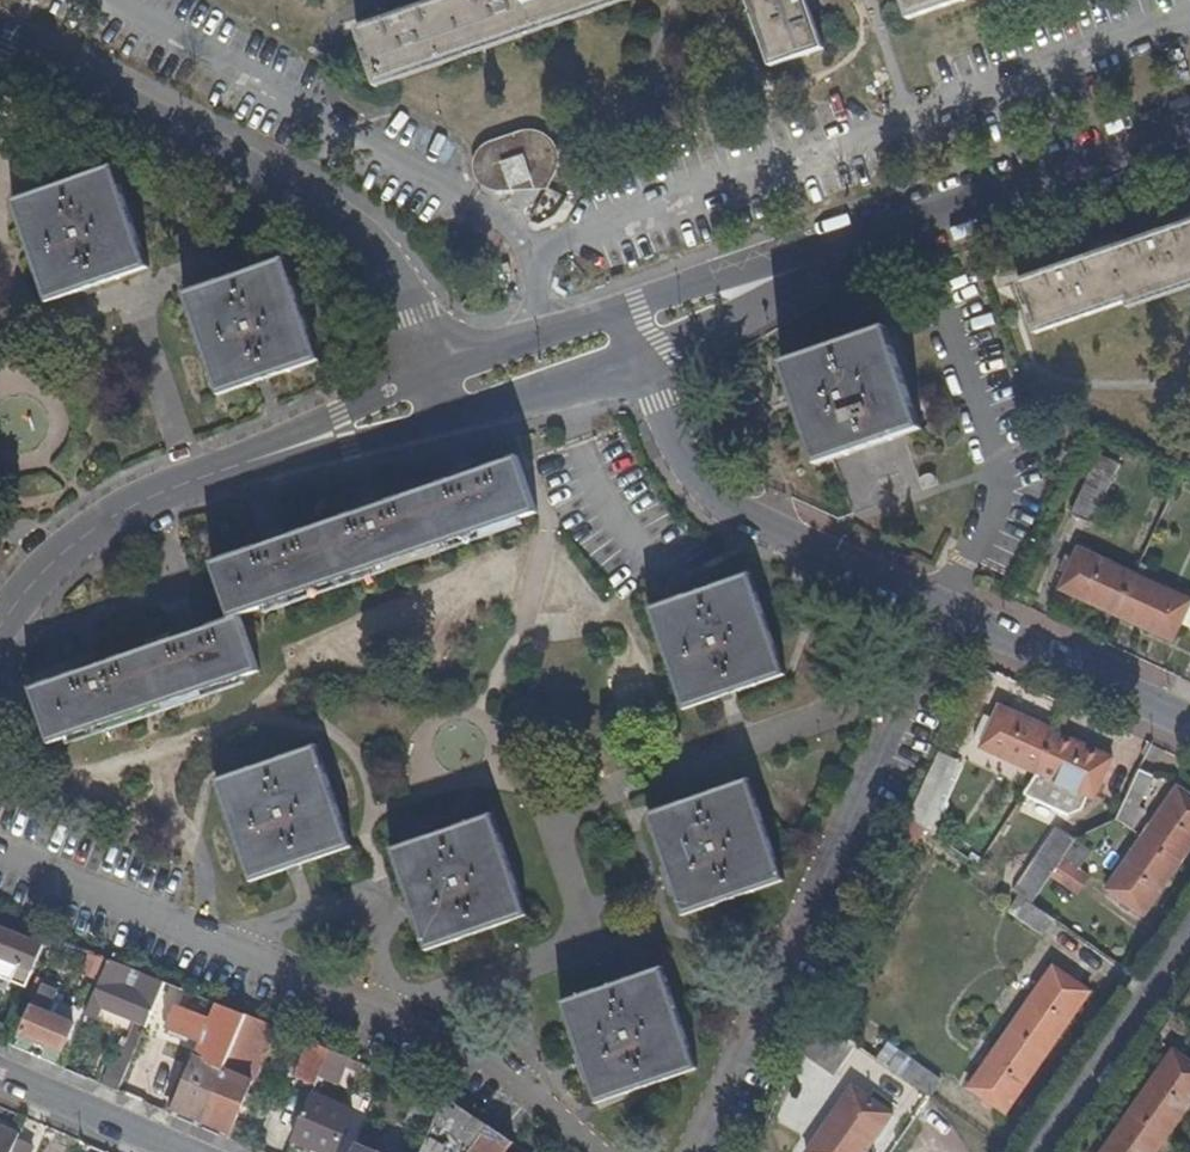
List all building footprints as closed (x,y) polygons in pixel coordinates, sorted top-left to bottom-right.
[(367,85),(613,0),(413,0),(349,22),(367,85)] [(768,68),(823,49),(806,0),(745,0),(768,68)] [(906,20),(964,0),(900,0),(906,20)] [(494,184),(506,179),(497,157),(519,149),(530,175),(543,181),(552,164),(552,152),(549,139),(536,129),(525,128),(492,139),(481,143),(471,156),(470,165),(472,172),(477,179),(487,184),(494,184)] [(530,175),(519,149),(497,157),(506,179),(530,175)] [(149,261),(111,159),(9,198),(47,300),(149,261)] [(1031,335),(1189,280),(1189,221),(1013,282),(1031,335)] [(328,360),(292,258),(191,292),(228,395),(328,360)] [(918,429),(884,325),(781,360),(817,464),(918,429)] [(520,450),(218,557),(236,612),(37,683),(56,736),(265,663),(246,610),(540,506),(520,450)] [(1112,464),(1089,453),(1062,515),(1085,525),(1112,464)] [(1072,548),(1054,587),(1108,613),(1126,574),(1072,548)] [(757,569),(655,603),(689,705),(791,671),(757,569)] [(1108,613),(1165,641),(1173,625),(1189,633),(1189,632),(1189,604),(1126,574),(1108,613)] [(1027,772),(1050,730),(1010,712),(986,717),(973,747),(1027,772)] [(1106,756),(1050,730),(1027,772),(1016,791),(1058,811),(1071,806),(1075,797),(1085,799),(1106,756)] [(312,744),(211,780),(246,881),(348,846),(312,744)] [(1157,753),(1143,744),(1132,769),(1146,774),(1157,753)] [(952,760),(932,752),(907,806),(927,815),(952,760)] [(1146,774),(1132,769),(1122,793),(1136,799),(1146,774)] [(640,813),(676,916),(778,880),(742,779),(640,813)] [(1137,840),(1173,867),(1189,842),(1189,798),(1173,786),(1137,840)] [(1124,825),(1134,802),(1136,799),(1122,793),(1111,821),(1124,825)] [(1144,805),(1134,802),(1124,825),(1133,830),(1144,805)] [(487,815),(386,850),(421,950),(523,915),(487,815)] [(1069,840),(1051,826),(1023,864),(1029,870),(1032,865),(1045,875),(1057,857),(1069,840)] [(1173,867),(1137,840),(1104,886),(1142,913),(1173,867)] [(1057,857),(1045,875),(1070,895),(1084,877),(1057,857)] [(1029,870),(1013,896),(1024,904),(1045,875),(1032,865),(1029,870)] [(1024,904),(1013,896),(1004,909),(1016,917),(1024,904)] [(1015,918),(1014,920),(1041,939),(1051,923),(1024,904),(1016,917),(1015,918)] [(14,965),(8,981),(23,987),(39,948),(0,932),(0,959),(14,965)] [(8,981),(14,965),(0,959),(0,978),(8,981)] [(104,961),(80,1019),(89,1023),(96,1005),(132,1020),(122,1046),(132,1051),(141,1028),(160,984),(143,977),(136,993),(122,987),(128,971),(104,961)] [(1051,964),(1008,1026),(1044,1051),(1087,989),(1051,964)] [(656,968),(556,1000),(590,1099),(689,1065),(656,968)] [(186,994),(160,984),(141,1028),(167,1039),(186,994)] [(39,985),(20,1031),(60,1048),(70,1024),(46,1014),(55,991),(39,985)] [(198,1125),(243,1017),(218,1007),(218,1008),(218,1009),(217,1009),(216,1009),(215,1009),(172,1111),(173,1111),(173,1112),(174,1112),(174,1113),(174,1114),(174,1115),(198,1125)] [(813,1013),(800,1042),(836,1068),(853,1042),(813,1013)] [(227,1134),(271,1031),(270,1031),(270,1030),(269,1030),(269,1029),(269,1028),(243,1017),(198,1125),(223,1136),(224,1135),(225,1134),(226,1134),(227,1134)] [(1044,1051),(1008,1026),(966,1085),(1002,1110),(1044,1051)] [(885,1040),(874,1057),(931,1098),(943,1081),(885,1040)] [(318,1069),(326,1050),(306,1042),(292,1075),(312,1084),(318,1069)] [(1173,1046),(1130,1107),(1169,1134),(1189,1104),(1189,1058),(1173,1046)] [(326,1050),(318,1069),(339,1077),(347,1059),(326,1050)] [(853,1080),(807,1145),(817,1151),(862,1151),(892,1108),(853,1080)] [(442,1097),(418,1087),(402,1125),(426,1134),(442,1097)] [(307,1095),(289,1139),(320,1151),(326,1151),(344,1110),(307,1095)] [(506,1149),(512,1141),(444,1095),(442,1097),(426,1134),(417,1151),(505,1151),(506,1149)] [(1130,1107),(1098,1151),(1156,1151),(1169,1134),(1130,1107)] [(14,1135),(0,1129),(0,1151),(7,1151),(14,1135)] [(14,1135),(7,1151),(22,1151),(27,1140),(14,1135)] [(352,1141),(348,1151),(379,1151),(352,1141)]
